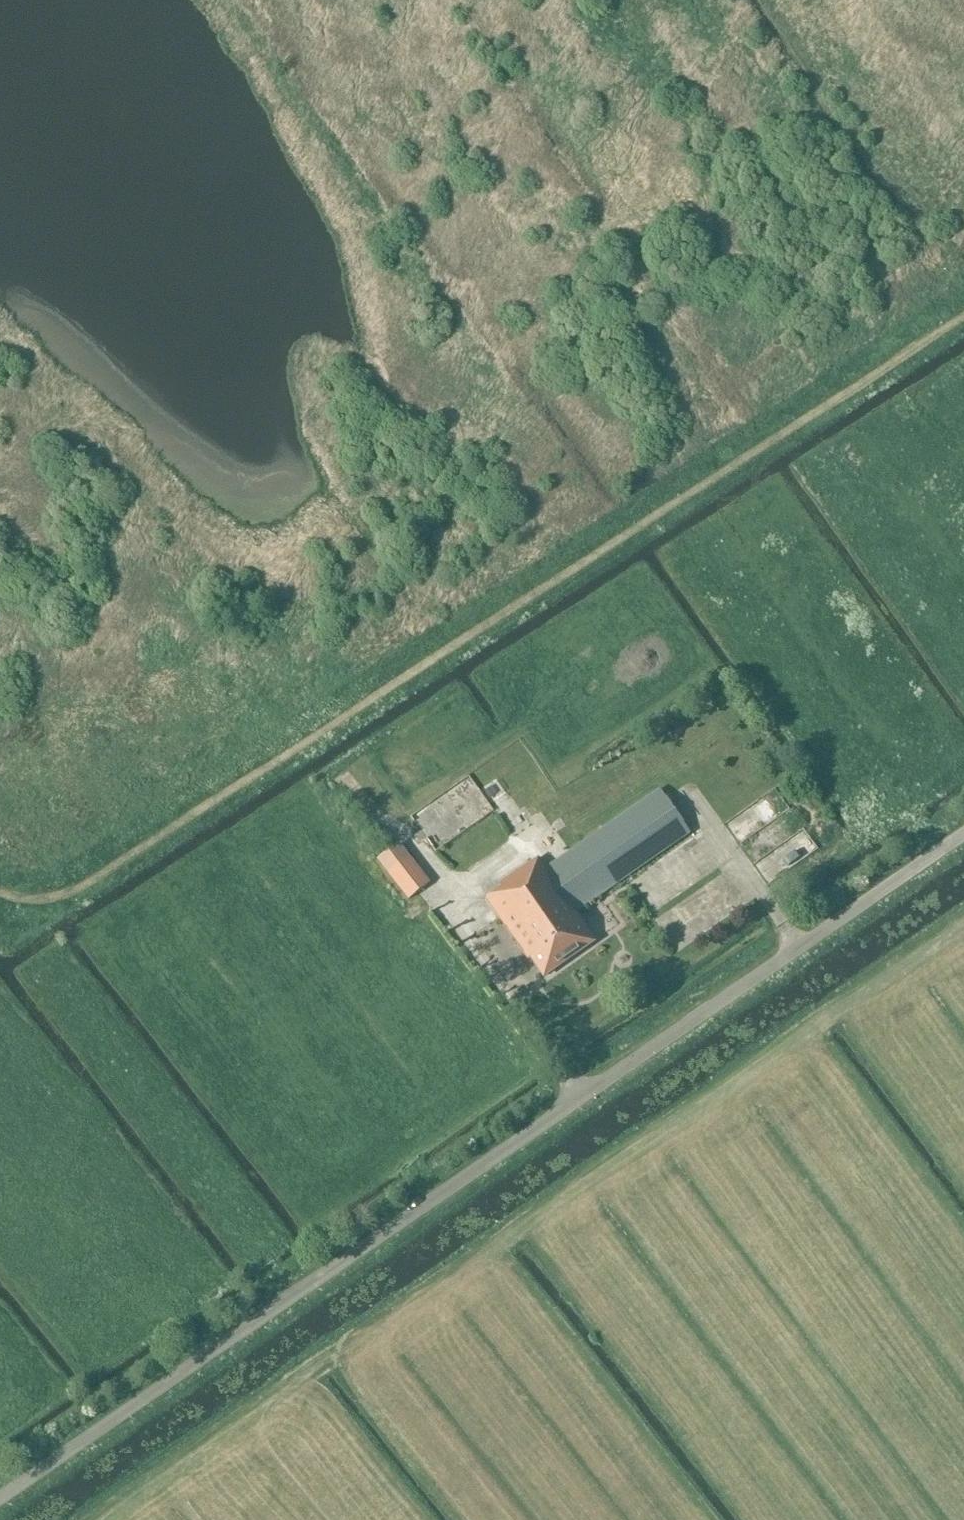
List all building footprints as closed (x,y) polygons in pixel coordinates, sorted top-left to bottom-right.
[(468,777),(411,812),(431,845),(488,809),(468,777)] [(597,941),(577,912),(690,834),(661,790),(547,869),(539,859),(524,869),(502,883),(499,885),(502,890),(488,900),(529,959),(531,958),(544,977),(597,941)] [(726,821),(737,837),(758,822),(747,806),(726,821)] [(803,830),(773,845),(780,860),(811,845),(803,830)] [(430,882),(410,857),(388,875),(408,900),(430,882)] [(584,912),(595,931),(612,921),(601,902),(584,912)]
